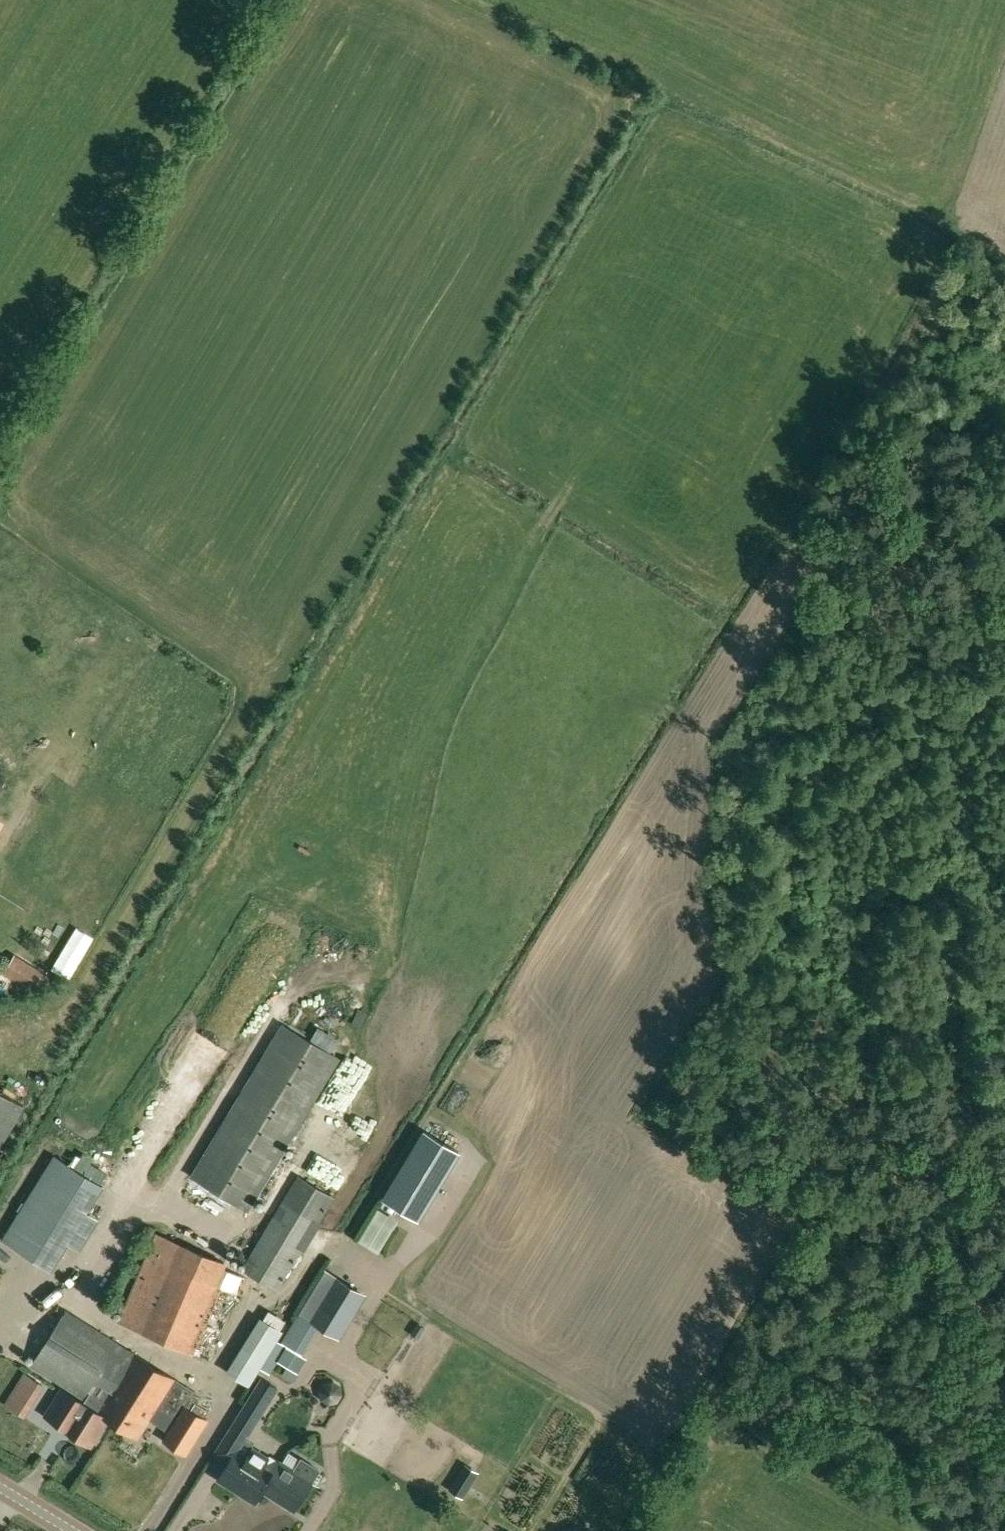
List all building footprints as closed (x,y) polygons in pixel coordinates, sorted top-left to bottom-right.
[(13,821),(5,817),(0,826),(0,843),(1,843),(13,821)] [(50,976),(14,955),(2,974),(38,995),(50,976)] [(338,1060),(282,1026),(190,1175),(246,1210),(338,1060)] [(371,1061),(367,1073),(381,1079),(386,1067),(371,1061)] [(22,1105),(0,1092),(0,1143),(22,1105)] [(425,1130),(384,1198),(418,1219),(459,1150),(425,1130)] [(322,1153),(313,1168),(344,1187),(353,1172),(322,1153)] [(67,1243),(79,1251),(99,1219),(86,1211),(102,1185),(54,1156),(2,1239),(50,1269),(67,1243)] [(297,1175),(283,1198),(242,1268),(277,1290),(333,1198),(297,1175)] [(377,1212),(360,1239),(377,1250),(394,1222),(377,1212)] [(245,1277),(212,1264),(154,1239),(147,1255),(118,1322),(211,1361),(245,1277)] [(327,1269),(300,1313),(319,1325),(339,1337),(366,1293),(327,1269)] [(96,1404),(129,1349),(65,1311),(31,1365),(80,1394),(96,1404)] [(300,1313),(283,1341),(303,1353),(319,1325),(300,1313)] [(226,1369),(248,1383),(258,1366),(268,1372),(284,1345),(282,1344),(275,1340),(279,1332),(257,1318),(226,1369)] [(109,1420),(137,1438),(173,1377),(129,1349),(96,1404),(92,1410),(109,1420)] [(34,1394),(40,1384),(23,1373),(17,1383),(34,1394)] [(195,1390),(173,1377),(155,1409),(175,1421),(164,1439),(186,1453),(207,1419),(201,1415),(205,1408),(196,1403),(198,1399),(192,1395),(195,1390)] [(279,1461),(253,1445),(255,1440),(249,1436),(278,1388),(260,1377),(213,1453),(227,1463),(217,1478),(255,1502),(262,1491),(294,1510),(318,1470),(301,1460),(295,1467),(282,1458),(274,1472),(273,1471),(279,1461)] [(77,1399),(61,1390),(45,1416),(61,1426),(77,1399)] [(96,1404),(80,1394),(77,1399),(61,1426),(57,1431),(90,1451),(109,1420),(92,1410),(96,1404)] [(465,1475),(455,1469),(441,1490),(452,1497),(465,1475)]
